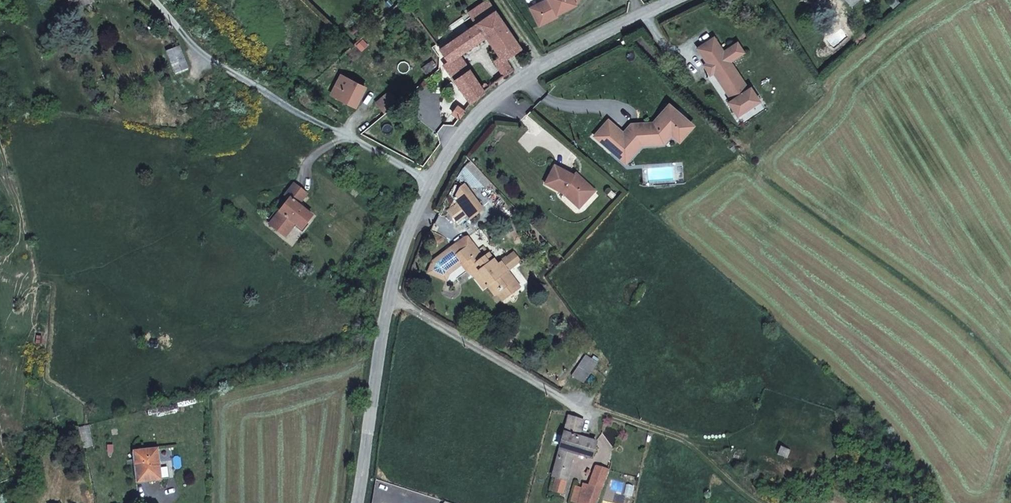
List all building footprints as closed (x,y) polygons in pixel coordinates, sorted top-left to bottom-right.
[(81,10),(105,3),(103,0),(77,0),(81,10)] [(533,8),(548,28),(585,7),(589,0),(548,0),(533,8)] [(505,11),(448,49),(453,60),(426,75),(440,90),(459,79),(479,102),(495,91),(483,67),(475,71),(466,60),(494,41),(504,53),(492,62),(508,80),(520,70),(516,61),(535,48),(505,11)] [(754,89),(738,62),(730,63),(726,52),(706,66),(710,76),(719,73),(739,101),(754,89)] [(340,74),(330,96),(357,108),(366,85),(340,74)] [(607,121),(592,136),(624,165),(643,147),(666,144),(670,138),(678,144),(696,124),(667,102),(647,120),(628,121),(618,130),(607,121)] [(580,174),(556,170),(551,191),(568,195),(584,210),(599,192),(580,174)] [(313,193),(297,183),(289,192),(294,203),(276,222),(295,238),(301,226),(312,236),(325,216),(308,200),(313,193)] [(455,204),(444,210),(456,224),(465,219),(469,221),(485,210),(466,188),(451,199),(455,204)] [(472,237),(436,264),(454,285),(468,270),(507,303),(522,283),(472,237)] [(605,446),(569,435),(551,488),(568,493),(577,456),(601,461),(605,446)] [(172,446),(147,450),(143,482),(172,479),(172,446)] [(598,467),(588,487),(577,486),(572,502),(602,502),(611,472),(598,467)]
